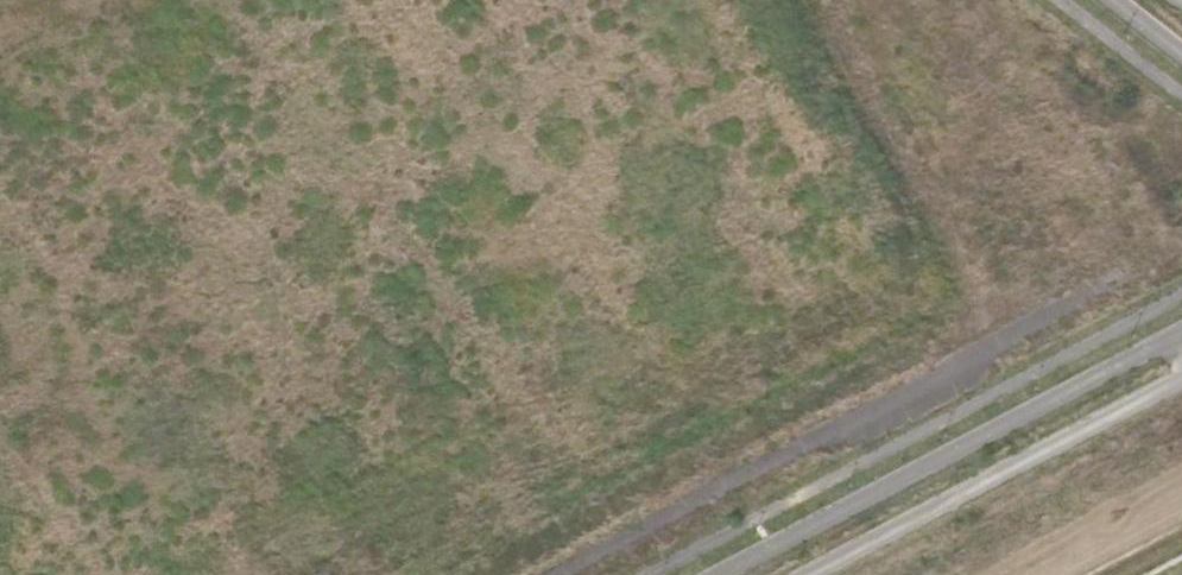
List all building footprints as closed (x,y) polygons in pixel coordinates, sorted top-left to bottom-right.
[(529,516),(516,512),(512,526),(525,530),(529,516)]
